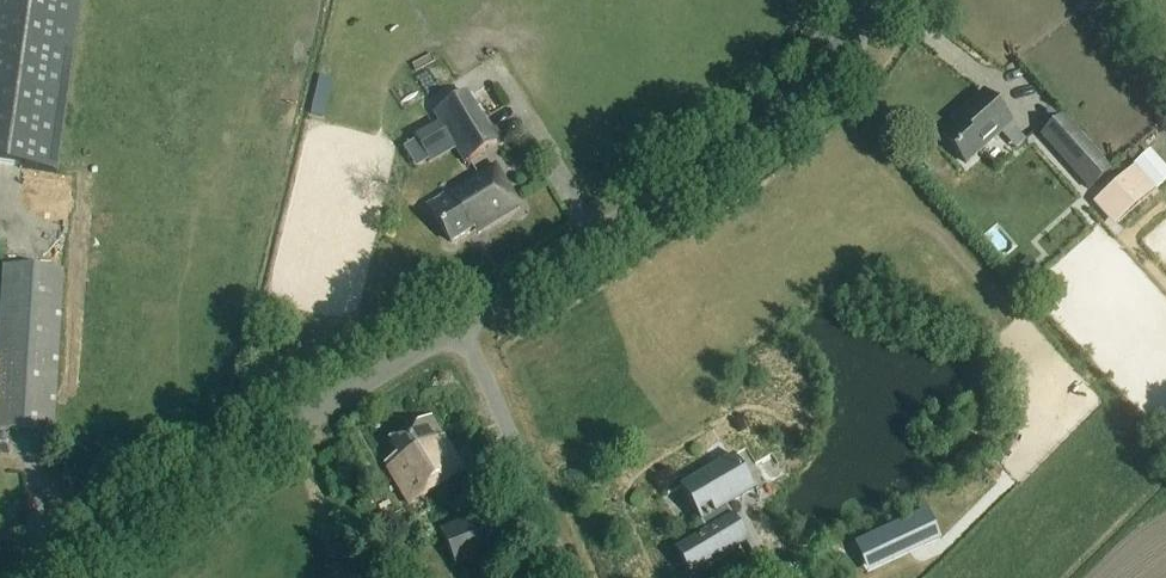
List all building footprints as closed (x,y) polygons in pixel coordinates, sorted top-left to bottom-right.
[(57,174),(84,0),(0,0),(0,165),(57,174)] [(967,167),(1012,127),(984,95),(956,119),(961,124),(943,139),(967,167)] [(466,96),(434,116),(464,166),(496,145),(466,96)] [(1090,193),(1111,174),(1064,120),(1042,139),(1090,193)] [(482,234),(517,212),(491,170),(427,209),(450,246),(478,229),(482,234)] [(1128,175),(1099,202),(1121,226),(1150,200),(1128,175)] [(2,295),(0,331),(0,431),(54,434),(64,270),(4,266),(2,295)] [(463,477),(452,458),(430,420),(388,445),(396,459),(384,466),(409,509),(463,477)] [(706,536),(675,555),(689,577),(698,577),(747,548),(726,513),(754,497),(734,462),(681,492),(706,536)] [(455,569),(503,548),(487,511),(439,532),(455,569)] [(923,549),(940,541),(927,512),(910,520),(923,549)] [(383,556),(389,571),(404,566),(399,551),(383,556)] [(483,577),(500,577),(493,560),(478,566),(483,577)]
